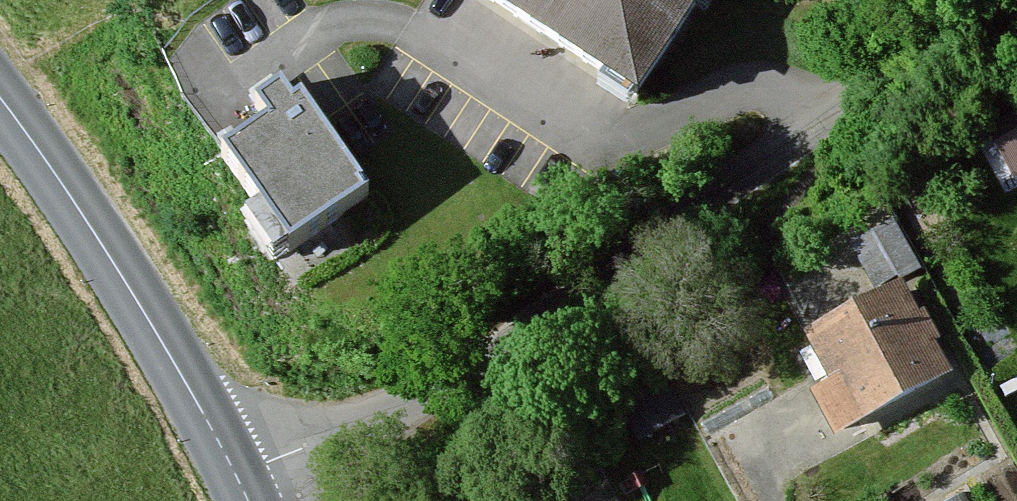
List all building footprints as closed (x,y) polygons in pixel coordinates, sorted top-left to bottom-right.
[(648,97),(711,0),(496,0),(648,97)] [(373,197),(296,88),(272,105),(287,126),(243,157),(305,245),(373,197)] [(989,139),(1010,181),(1016,177),(1016,125),(989,139)] [(890,231),(851,251),(872,293),(912,274),(890,231)] [(903,291),(809,341),(835,390),(813,402),(837,446),(953,385),(903,291)] [(966,489),(945,500),(973,500),(966,489)]
